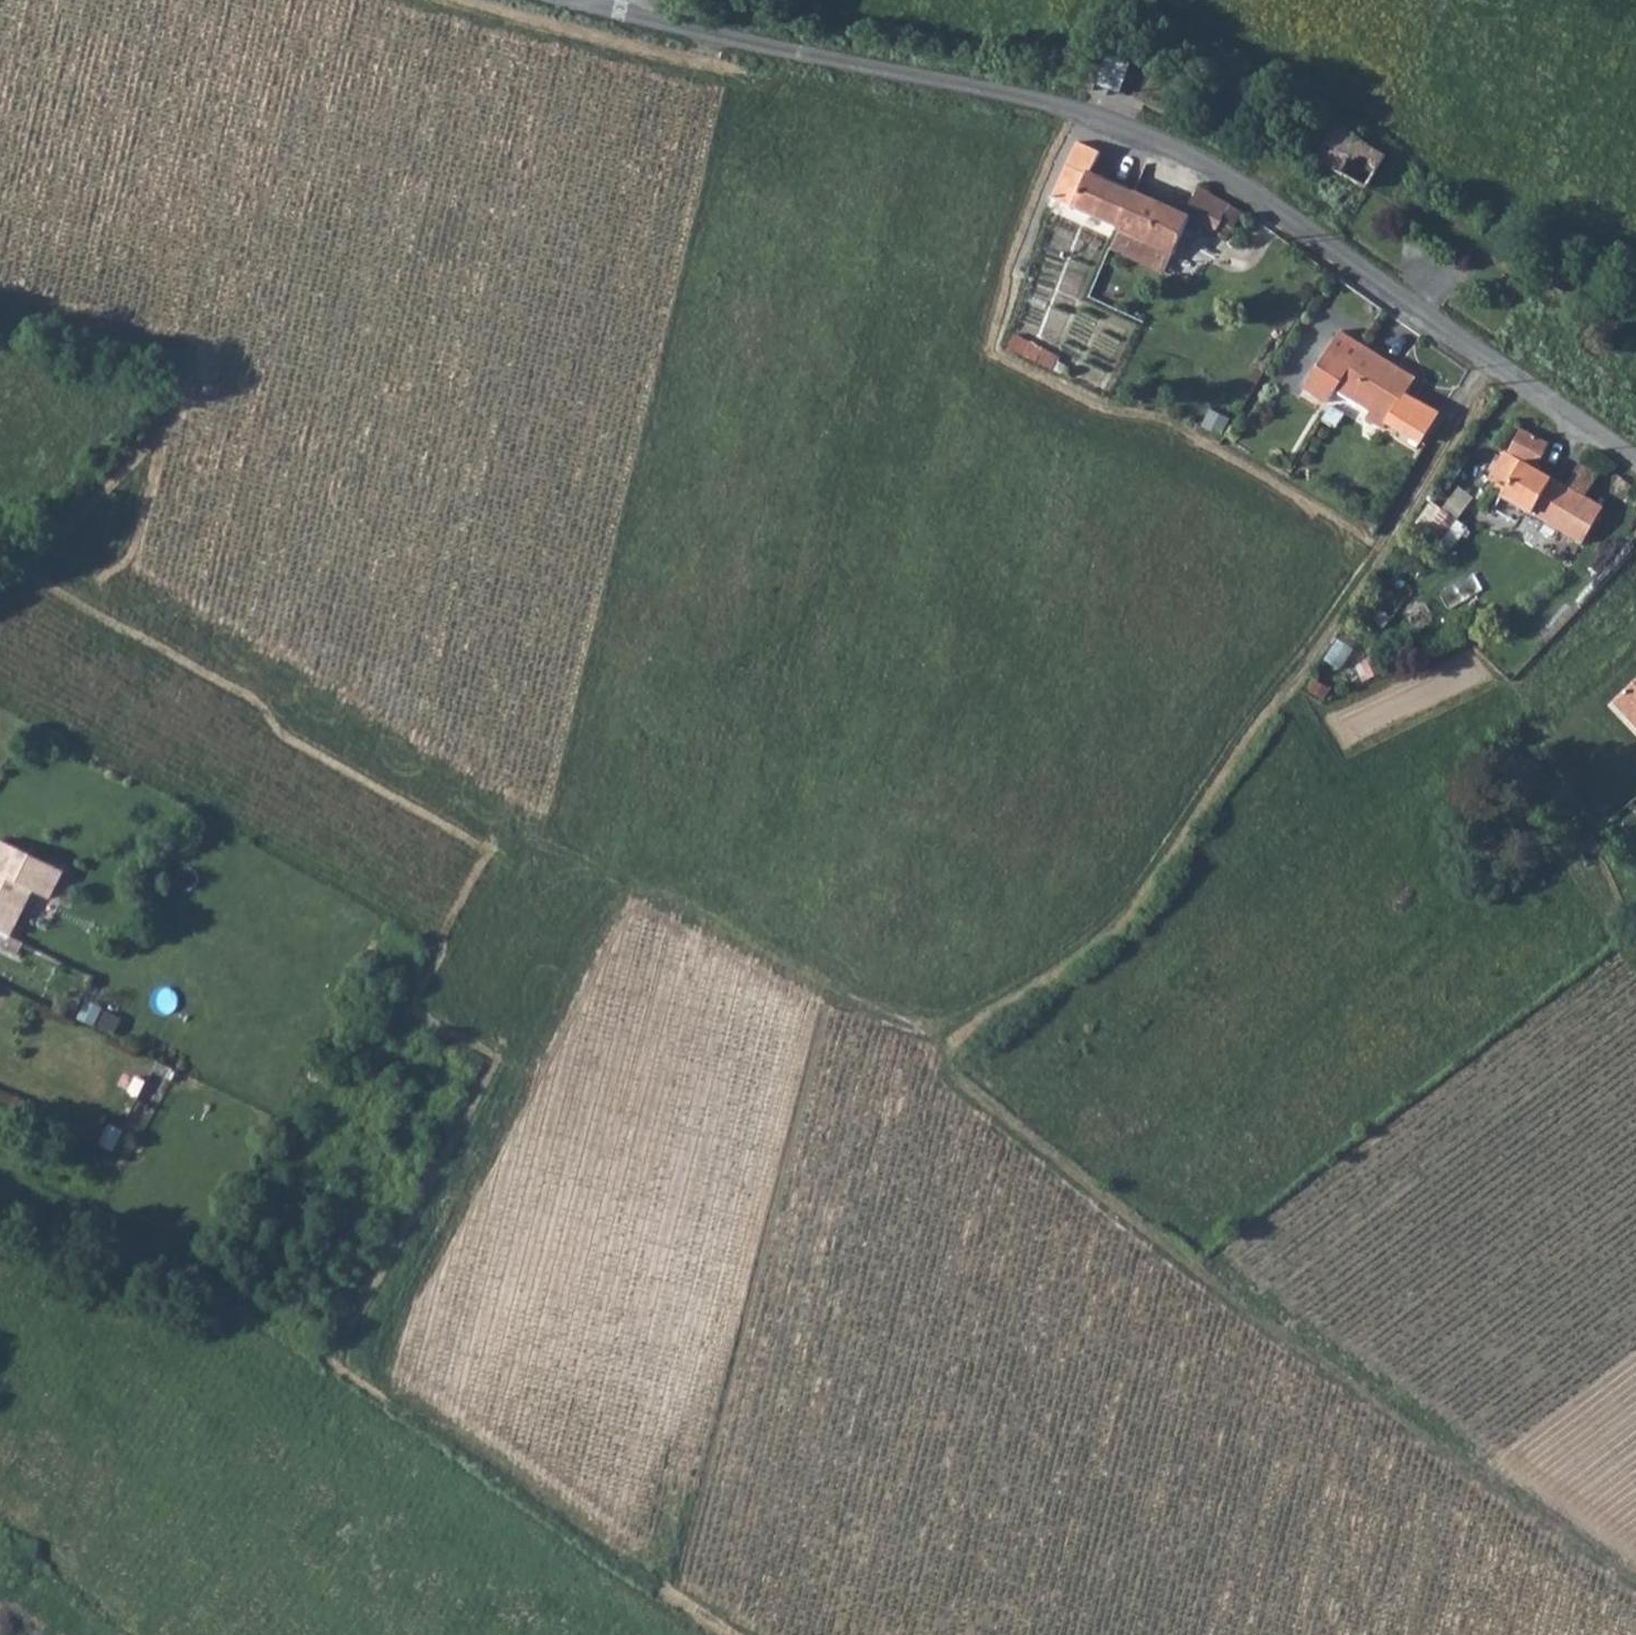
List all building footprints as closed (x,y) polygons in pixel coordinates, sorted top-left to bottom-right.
[(1106,52),(1098,82),(1124,89),(1132,59),(1106,52)] [(1335,129),(1314,161),(1338,176),(1365,191),(1385,159),(1335,129)] [(1101,155),(1078,144),(1064,175),(1052,202),(1118,230),(1134,192),(1093,174),(1097,162),(1101,155)] [(1134,192),(1118,230),(1155,247),(1171,256),(1184,231),(1196,237),(1202,228),(1223,241),(1240,214),(1197,189),(1182,215),(1134,192)] [(1118,230),(1109,249),(1162,273),(1171,256),(1155,247),(1118,230)] [(1350,366),(1335,391),(1372,410),(1366,422),(1382,431),(1400,398),(1403,398),(1411,379),(1361,349),(1350,366)] [(1304,393),(1326,405),(1335,391),(1350,366),(1327,354),(1304,393)] [(1400,398),(1382,431),(1417,452),(1436,417),(1403,398),(1400,398)] [(1549,440),(1525,424),(1503,461),(1496,475),(1495,477),(1513,488),(1508,495),(1538,511),(1559,475),(1535,462),(1549,440)] [(1567,479),(1559,475),(1538,511),(1591,535),(1609,505),(1592,491),(1605,468),(1582,455),(1567,479)] [(1496,475),(1503,461),(1492,456),(1484,468),(1496,475)] [(1435,501),(1420,521),(1454,546),(1469,526),(1435,501)] [(1615,691),(1635,713),(1635,671),(1615,691)] [(7,936),(26,899),(15,894),(19,885),(47,899),(61,871),(0,841),(0,932),(7,936)] [(16,955),(22,943),(7,936),(0,932),(0,947),(16,955)]
